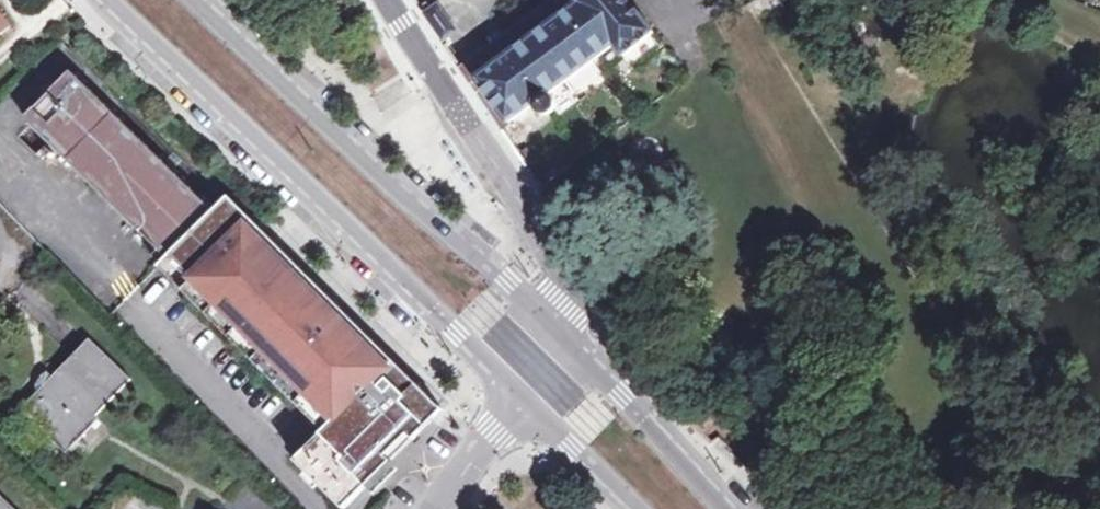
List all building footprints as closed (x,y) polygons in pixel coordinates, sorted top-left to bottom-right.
[(579,5),(573,9),(565,0),(552,0),(457,67),(499,130),(535,106),(537,109),(541,112),(546,114),(549,113),(552,111),(554,109),(554,105),(553,102),(549,95),(614,47),(622,56),(652,33),(625,0),(576,0),(579,5)] [(459,33),(458,32),(439,4),(427,11),(448,41),(459,33)] [(11,28),(0,14),(0,37),(11,28)] [(27,118),(170,258),(204,223),(216,212),(72,71),(27,118)] [(229,248),(186,291),(328,429),(297,460),(345,508),(444,410),(397,363),(231,197),(229,199),(225,203),(216,212),(204,223),(229,248)] [(170,258),(162,267),(186,291),(229,248),(204,223),(170,258)] [(91,340),(23,410),(65,450),(75,441),(96,417),(133,380),(91,340)] [(0,495),(0,508),(15,508),(0,495)]
